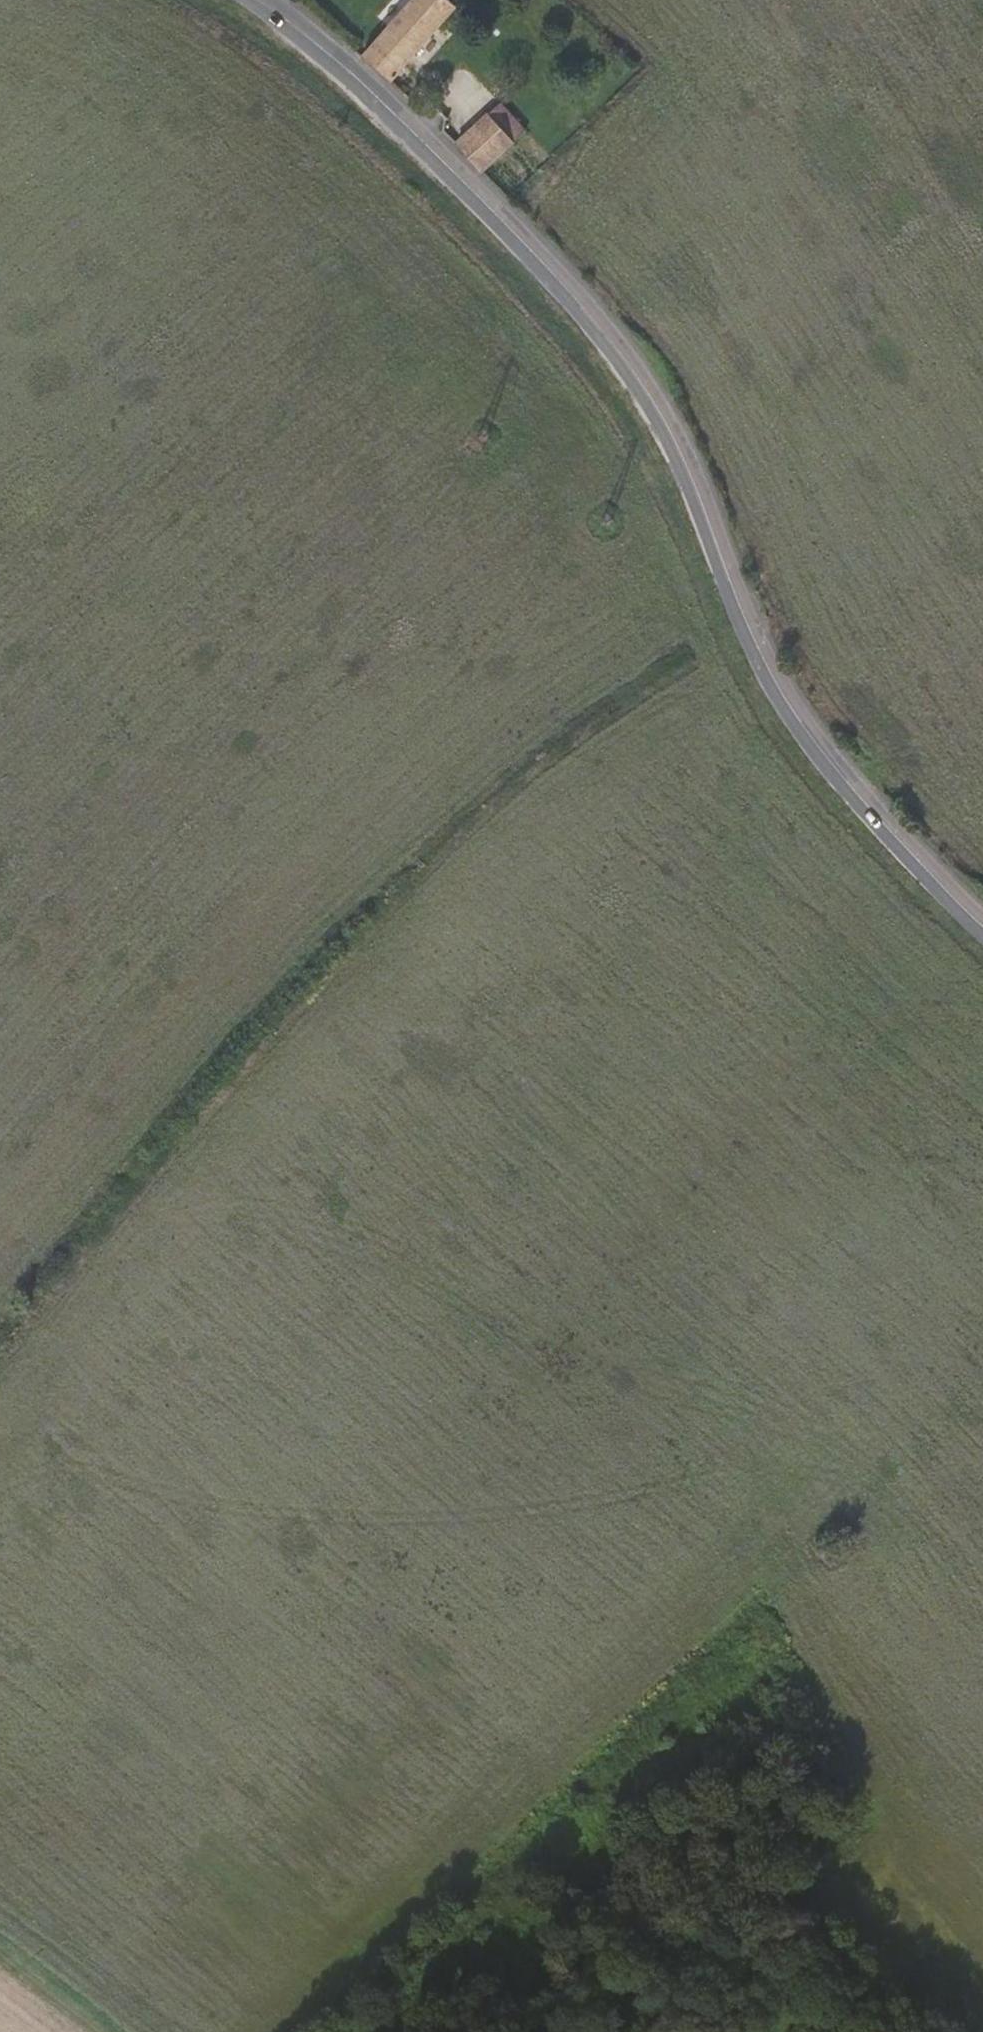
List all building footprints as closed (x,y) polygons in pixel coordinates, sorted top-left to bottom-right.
[(365,56),(383,72),(393,80),(461,6),(454,0),(415,0),(365,56)] [(490,112),(456,140),(461,145),(483,171),(517,140),(490,112)]
